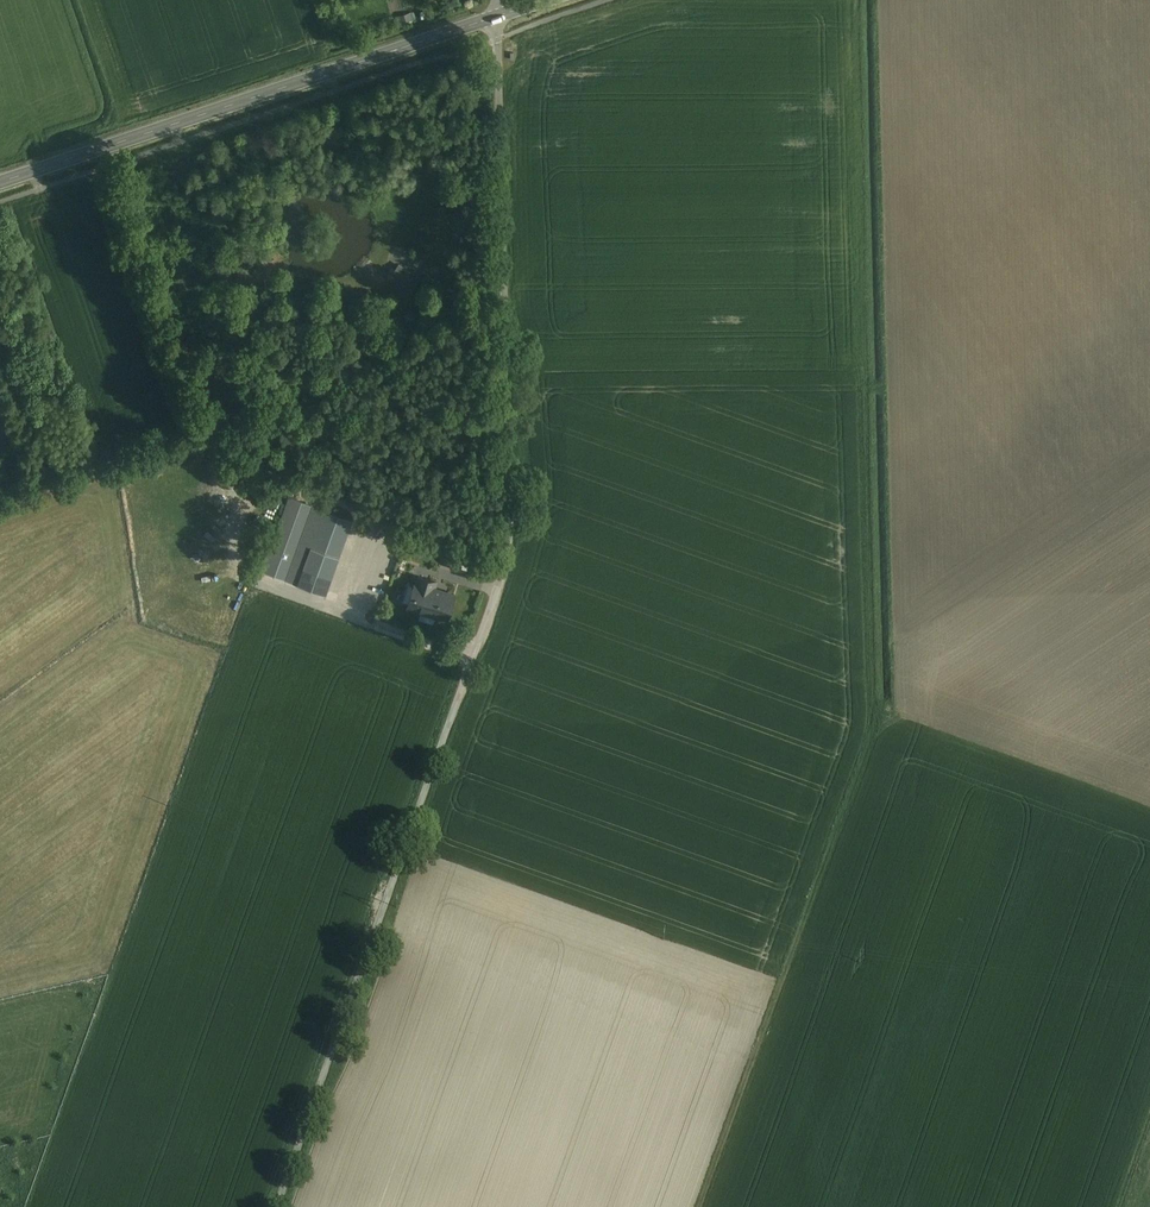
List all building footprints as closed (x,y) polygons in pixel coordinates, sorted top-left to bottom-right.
[(399,14),(401,24),(417,20),(415,10),(399,14)] [(391,269),(386,276),(409,292),(420,276),(399,261),(393,270),(391,269)] [(20,465),(9,468),(12,477),(23,473),(20,465)] [(321,593),(349,518),(289,496),(261,571),(321,593)] [(457,592),(416,578),(405,609),(446,623),(457,592)]
